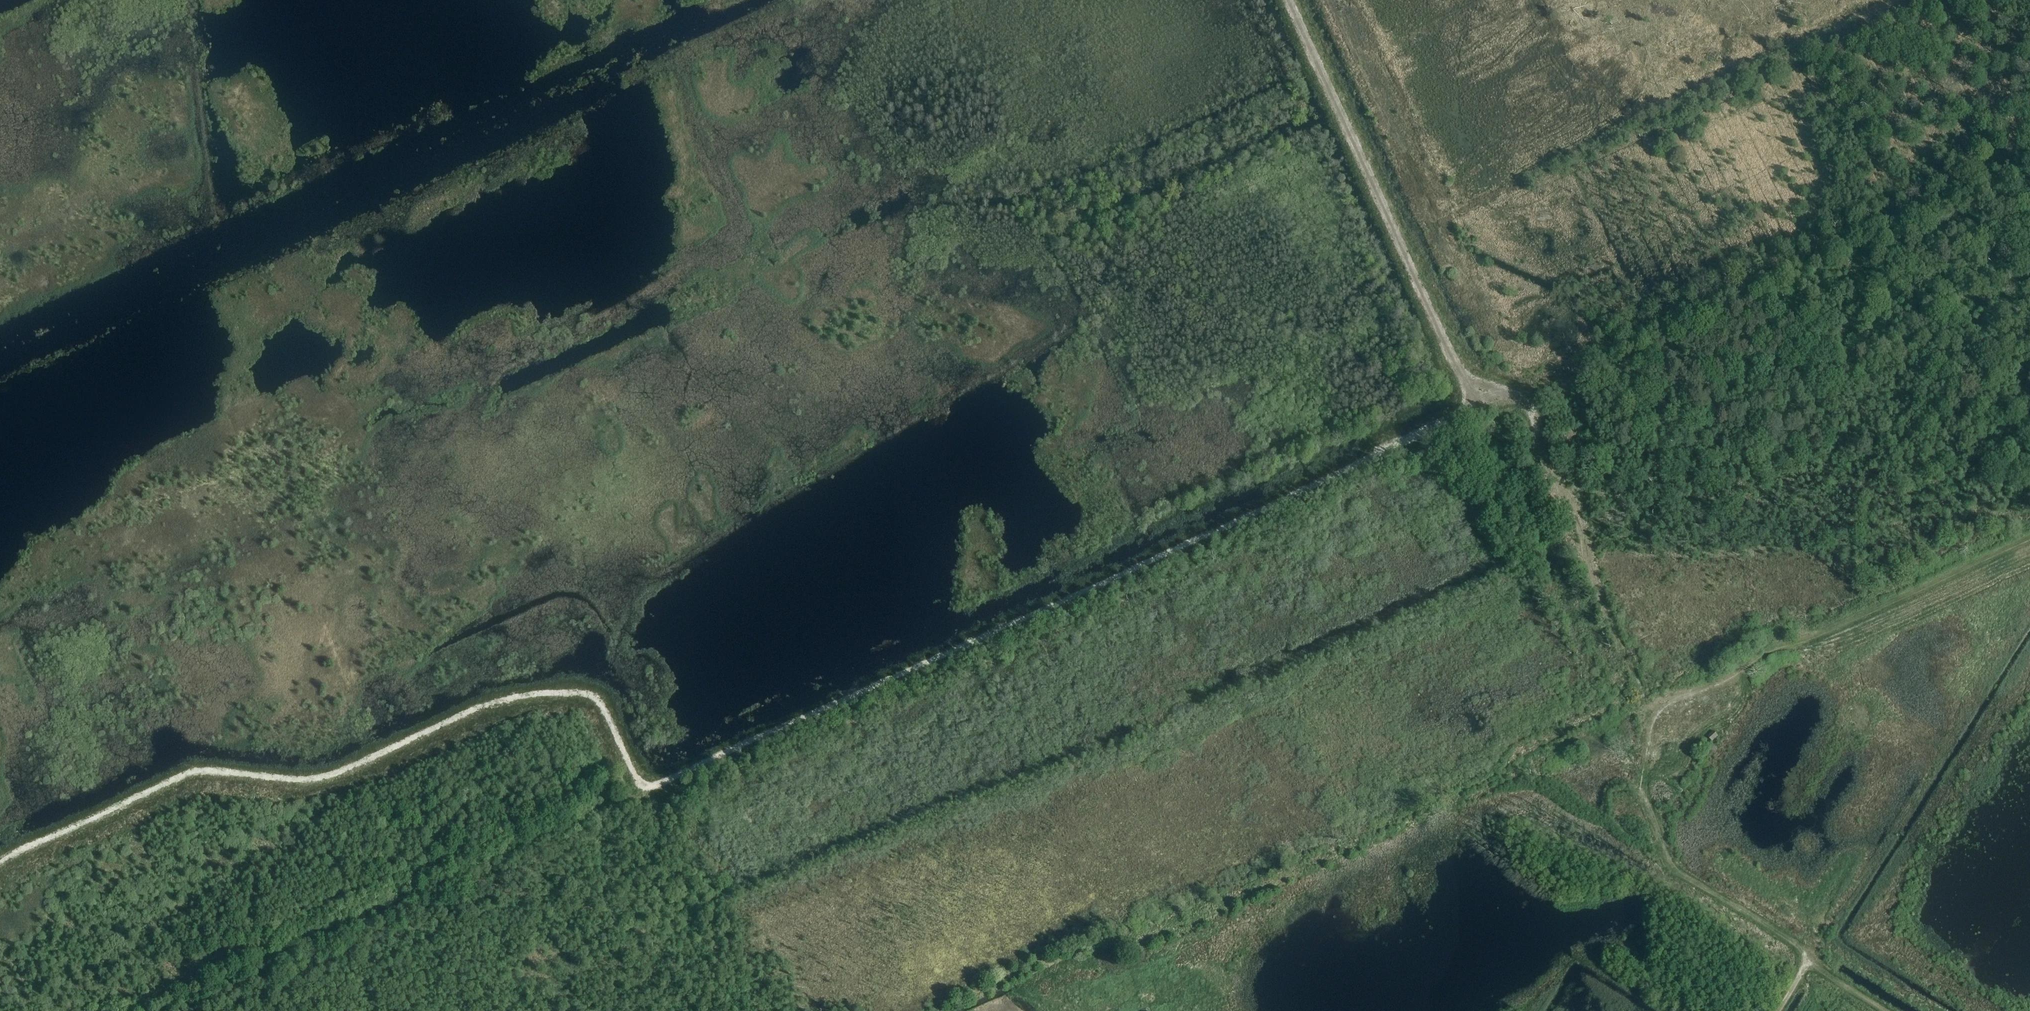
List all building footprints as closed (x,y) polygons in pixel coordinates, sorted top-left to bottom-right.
[(1718,737),(1714,733),(1708,739),(1713,744),(1718,737)]
